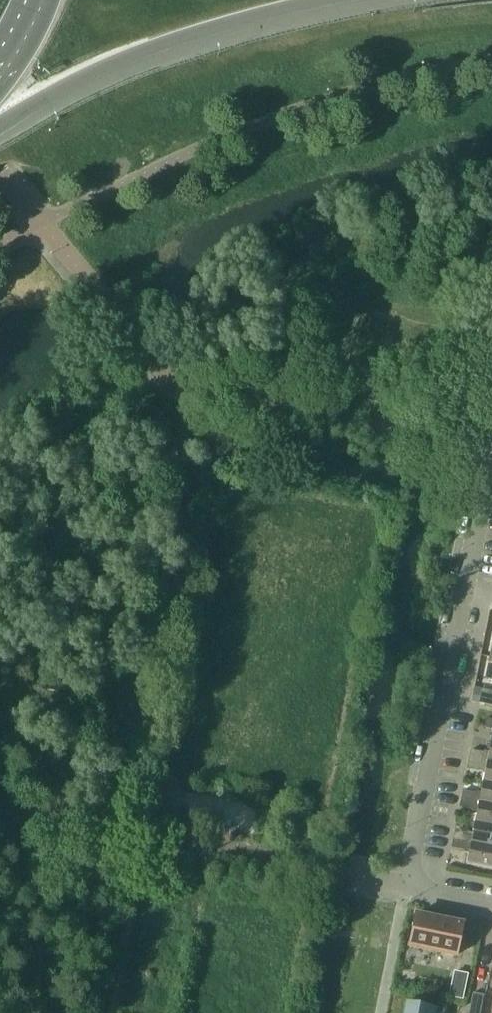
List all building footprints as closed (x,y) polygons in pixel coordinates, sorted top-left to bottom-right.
[(478,703),(480,703),(491,706),(491,691),(481,689),(478,703)] [(486,719),(484,728),(491,730),(491,720),(486,719)] [(490,741),(487,756),(482,755),(483,753),(470,750),(469,758),(491,763),(491,742),(490,741)] [(469,758),(467,767),(480,769),(480,767),(485,768),(482,782),(491,784),(491,763),(469,758)] [(482,782),(479,797),(474,796),(475,793),(462,791),(460,799),(491,805),(491,784),(482,782)] [(251,806),(193,794),(188,820),(245,832),(251,806)] [(460,799),(459,807),(472,810),(472,807),(477,808),(474,823),(491,827),(491,805),(460,799)] [(474,823),(471,838),(466,837),(467,834),(454,831),(452,840),(491,848),(491,827),(474,823)] [(452,840),(451,848),(463,851),(464,848),(469,849),(466,865),(491,870),(491,848),(452,840)] [(455,956),(462,924),(415,914),(409,946),(455,956)] [(467,975),(454,972),(449,996),(462,999),(467,975)] [(435,1009),(405,1003),(403,1012),(434,1012),(435,1009)]
